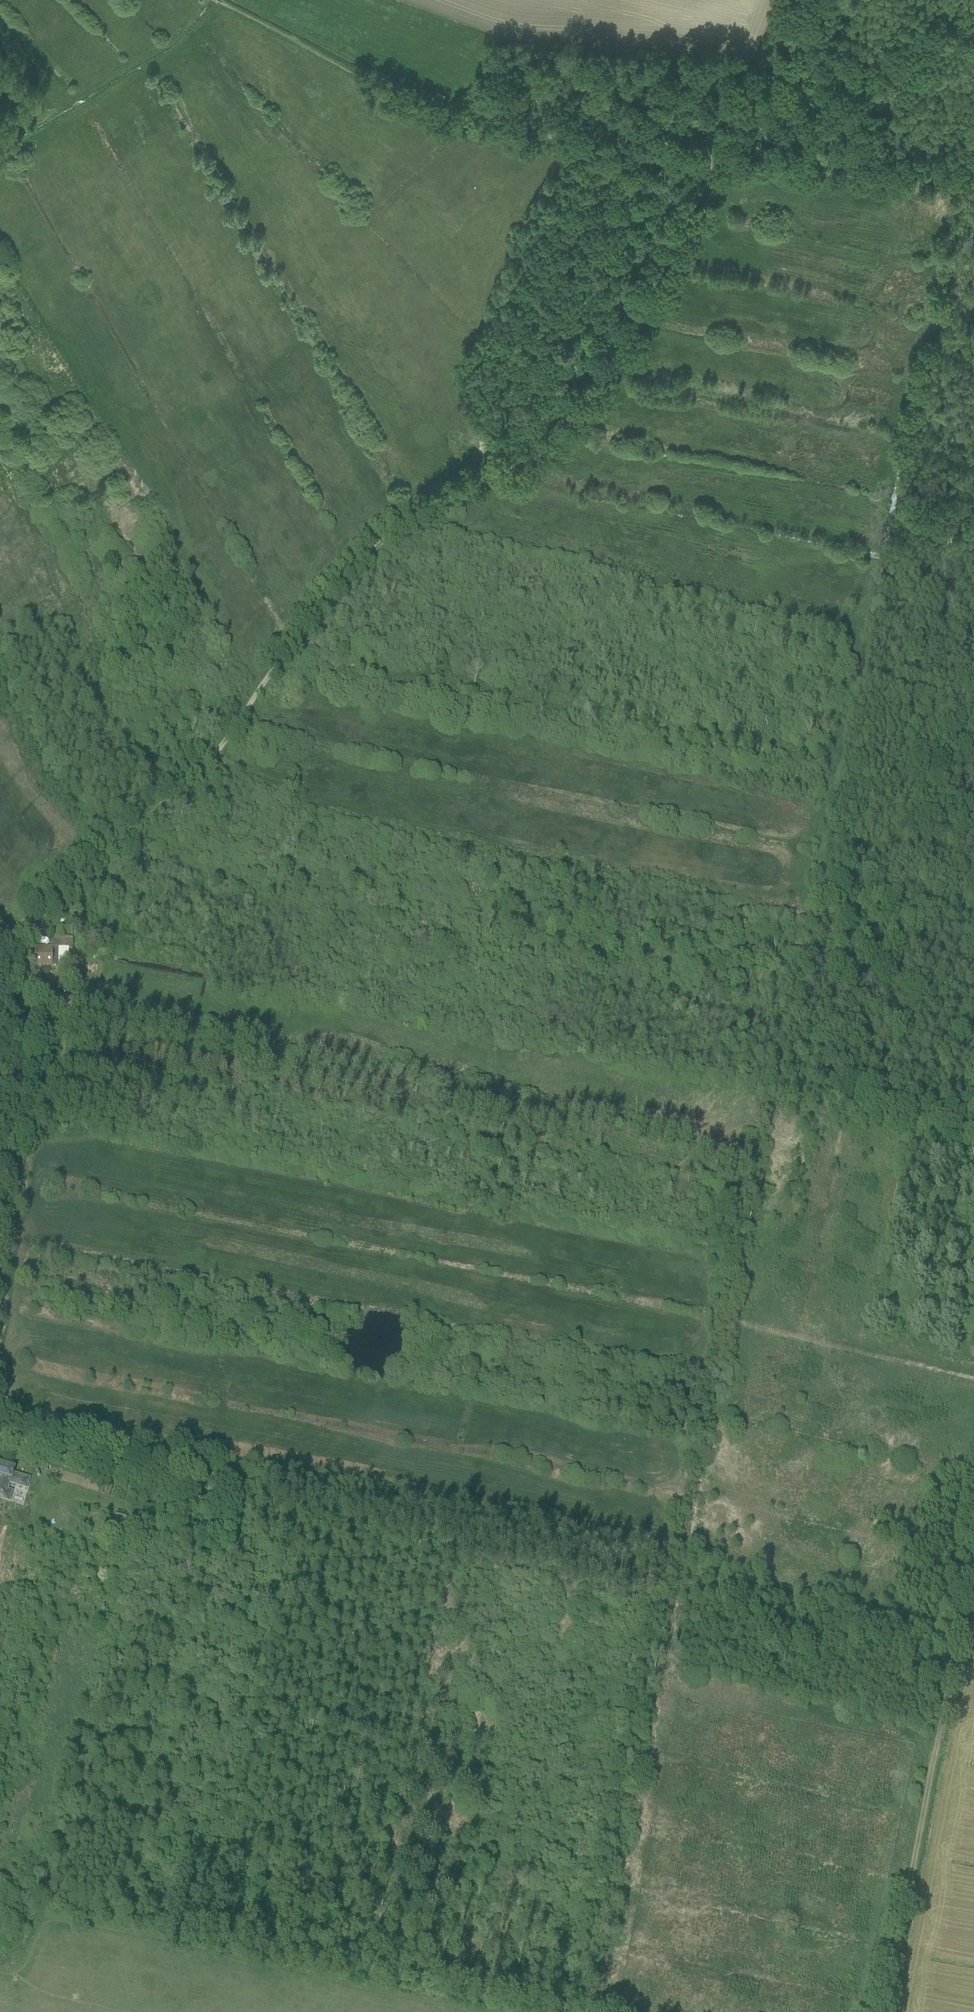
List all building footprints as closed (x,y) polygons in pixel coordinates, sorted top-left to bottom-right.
[(433,101),(438,103),(439,100),(442,102),(444,97),(439,94),(439,93),(437,92),(433,101)] [(65,948),(65,942),(52,941),(52,948),(36,948),(35,966),(52,966),(58,966),(59,948),(65,948)] [(72,1006),(74,999),(54,995),(53,1002),(72,1006)] [(2,1495),(3,1495),(3,1493),(3,1490),(6,1491),(9,1483),(26,1488),(29,1479),(13,1474),(13,1473),(12,1473),(13,1468),(11,1468),(11,1467),(6,1465),(6,1466),(0,1464),(0,1498),(1,1498),(2,1495)] [(129,1515),(117,1511),(114,1520),(126,1524),(129,1515)]
